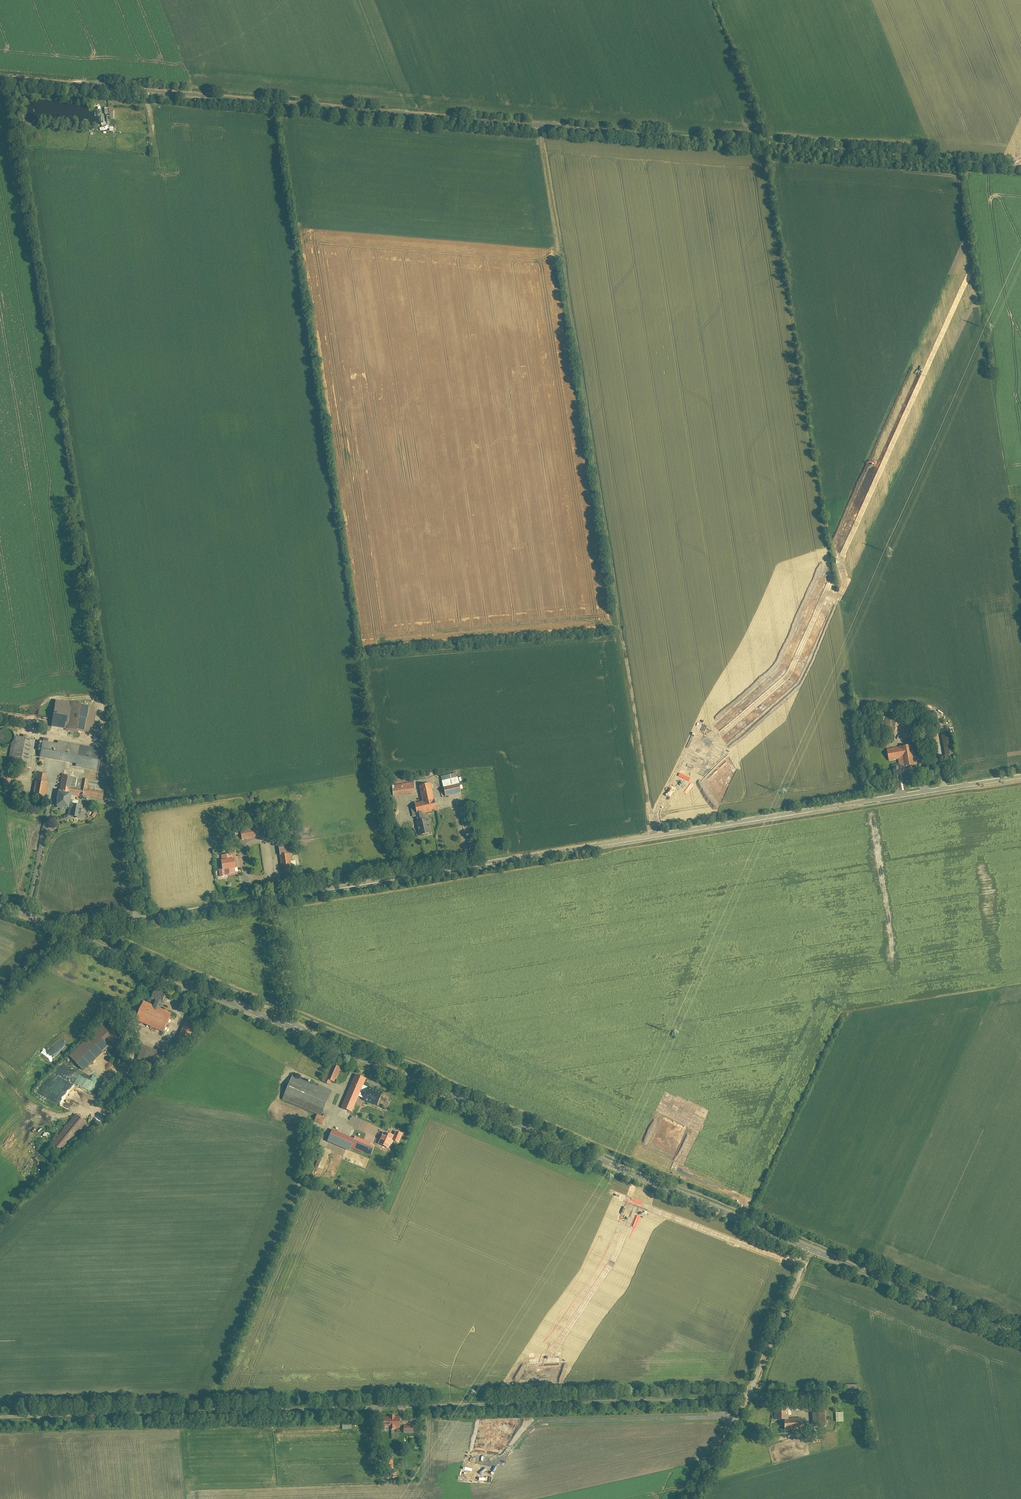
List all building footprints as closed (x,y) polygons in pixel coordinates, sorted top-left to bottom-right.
[(56,699),(51,724),(91,732),(96,707),(56,699)] [(884,710),(880,731),(893,734),(897,713),(884,710)] [(10,742),(12,740),(13,737),(13,735),(12,732),(10,730),(8,729),(6,728),(3,728),(1,729),(0,730),(0,742),(1,742),(3,744),(6,744),(8,743),(10,742)] [(944,735),(947,755),(954,754),(951,734),(944,735)] [(13,739),(9,761),(31,765),(35,739),(13,735),(13,739)] [(42,738),(39,755),(76,762),(75,765),(99,769),(103,747),(56,738),(56,741),(42,738)] [(886,749),(888,760),(898,758),(900,766),(893,767),(895,780),(912,777),(910,767),(918,765),(914,745),(886,749)] [(1,766),(2,777),(11,776),(10,765),(1,766)] [(37,771),(32,793),(45,796),(48,782),(44,781),(46,773),(37,771)] [(62,772),(56,806),(68,808),(67,816),(84,819),(88,797),(104,800),(108,781),(62,772)] [(456,773),(441,776),(445,796),(461,793),(456,773)] [(391,786),(392,797),(415,794),(414,783),(391,786)] [(416,823),(418,839),(432,837),(429,821),(424,821),(423,815),(436,813),(431,785),(419,787),(422,803),(415,804),(418,822),(416,823)] [(239,828),(241,839),(260,836),(258,825),(239,828)] [(277,840),(279,857),(290,855),(292,855),(290,838),(277,840)] [(218,870),(219,879),(226,878),(226,876),(238,875),(238,869),(235,869),(234,860),(232,860),(232,855),(221,856),(222,869),(218,870)] [(279,857),(283,884),(294,882),(290,855),(279,857)] [(143,1002),(136,1021),(162,1032),(170,1013),(160,1009),(166,996),(154,991),(150,1000),(155,1003),(153,1007),(143,1002)] [(188,1016),(176,1042),(184,1046),(196,1020),(188,1016)] [(103,1022),(68,1058),(84,1073),(119,1037),(103,1022)] [(329,1063),(321,1081),(330,1085),(331,1082),(335,1084),(342,1068),(329,1063)] [(76,1082),(81,1072),(75,1069),(73,1069),(68,1067),(60,1067),(58,1070),(55,1071),(49,1083),(56,1083),(56,1084),(55,1086),(56,1087),(53,1093),(49,1093),(49,1099),(60,1104),(66,1104),(75,1084),(71,1083),(76,1082)] [(354,1072),(340,1108),(352,1113),(358,1097),(364,1099),(363,1102),(378,1107),(384,1092),(366,1085),(369,1078),(354,1072)] [(293,1077),(283,1100),(321,1116),(331,1091),(319,1086),(318,1087),(293,1077)] [(104,1099),(101,1102),(111,1109),(125,1090),(122,1088),(124,1085),(122,1083),(108,1102),(104,1099)] [(328,1116),(324,1114),(322,1118),(317,1116),(315,1122),(324,1125),(328,1116)] [(51,1147),(61,1156),(88,1124),(77,1115),(51,1147)] [(333,1131),(328,1143),(350,1151),(351,1149),(371,1156),(374,1147),(373,1147),(374,1144),(355,1137),(354,1139),(333,1131)] [(384,1132),(379,1144),(389,1148),(392,1141),(400,1144),(403,1135),(395,1132),(393,1136),(384,1132)] [(320,1155),(315,1169),(318,1170),(316,1175),(319,1176),(321,1170),(323,1171),(324,1169),(320,1167),(324,1156),(320,1155)] [(783,1405),(773,1405),(774,1420),(784,1419),(783,1405)] [(824,1411),(812,1412),(813,1425),(825,1424),(824,1411)] [(842,1412),(834,1412),(835,1420),(842,1420),(842,1412)] [(400,1416),(380,1416),(380,1429),(400,1428),(400,1416)] [(783,1420),(784,1431),(800,1430),(800,1419),(783,1420)] [(394,1456),(384,1456),(384,1467),(394,1467),(394,1456)]
